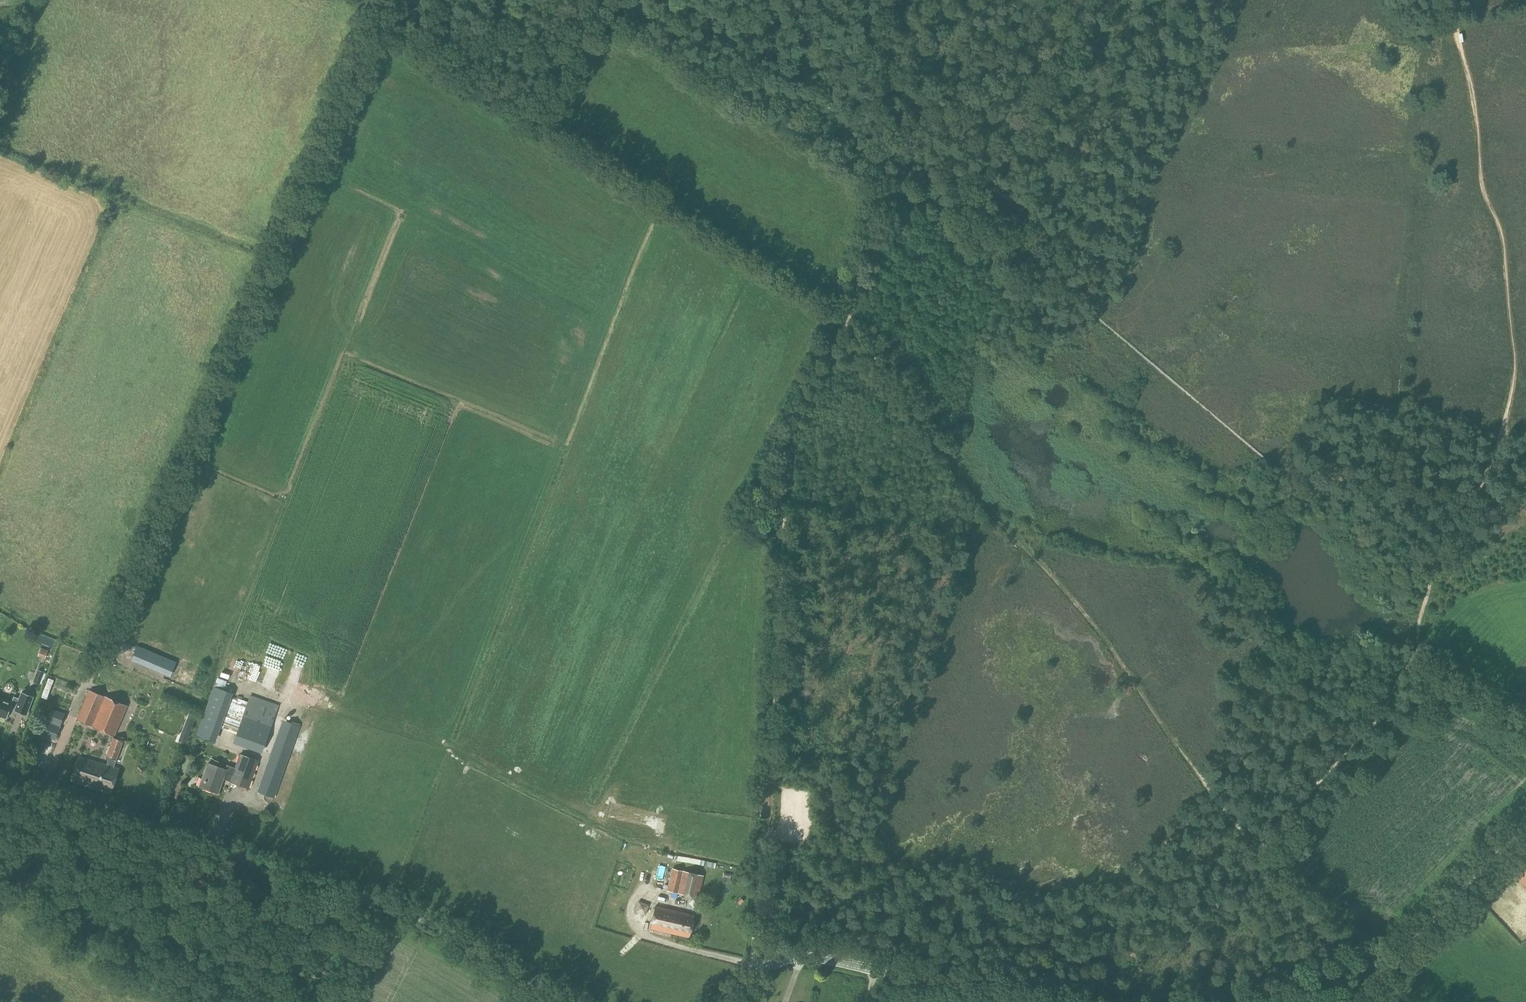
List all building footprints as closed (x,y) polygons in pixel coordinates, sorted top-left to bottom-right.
[(177,662),(137,645),(131,660),(170,677),(177,662)] [(41,648),(38,656),(45,659),(48,650),(41,648)] [(227,651),(219,669),(226,672),(233,654),(227,651)] [(41,697),(47,699),(54,680),(48,678),(41,697)] [(319,706),(325,689),(314,685),(308,702),(319,706)] [(220,729),(236,734),(233,744),(262,754),(279,706),(250,696),(248,702),(238,699),(238,701),(231,698),(233,694),(213,687),(196,736),(215,742),(220,729)] [(89,690),(76,720),(115,737),(117,732),(122,734),(124,726),(120,725),(128,706),(89,690)] [(7,719),(11,708),(15,710),(15,711),(26,715),(33,696),(22,692),(19,699),(14,697),(11,704),(0,700),(0,716),(7,719)] [(300,727),(283,720),(257,792),(274,799),(300,727)] [(107,756),(116,760),(123,742),(123,741),(124,738),(118,735),(116,739),(113,738),(107,756)] [(188,774),(195,758),(186,754),(180,771),(188,774)] [(259,761),(240,754),(235,768),(226,765),(225,770),(220,768),(222,764),(215,761),(213,766),(208,764),(200,787),(218,793),(223,779),(230,782),(229,783),(248,790),(259,761)] [(114,768),(116,760),(107,756),(106,759),(108,760),(107,765),(80,757),(72,780),(110,794),(118,770),(114,768)] [(288,777),(294,765),(290,763),(283,775),(288,777)] [(1521,853),(1506,867),(1514,876),(1525,889),(1525,858),(1521,853)] [(704,876),(672,868),(667,892),(699,898),(704,876)] [(689,938),(695,915),(656,906),(650,929),(689,938)]
